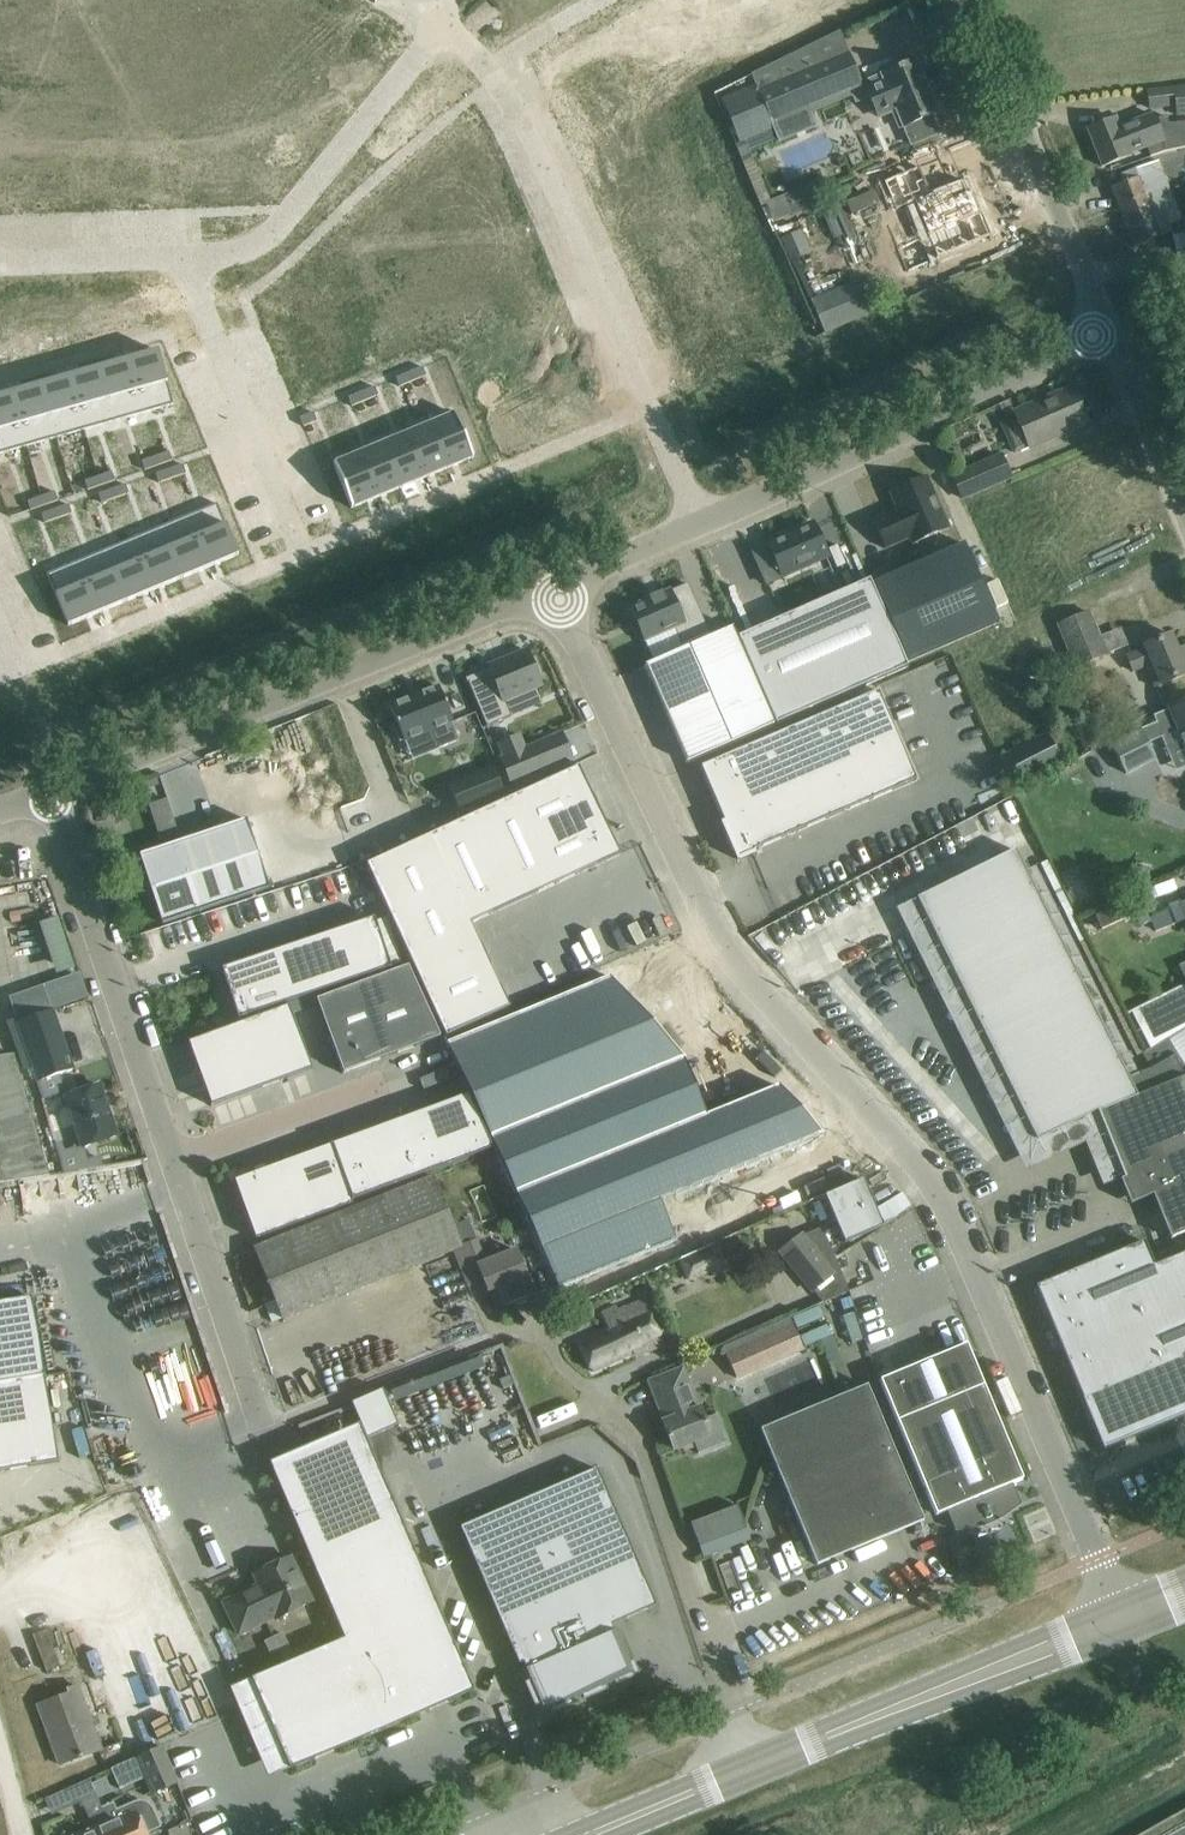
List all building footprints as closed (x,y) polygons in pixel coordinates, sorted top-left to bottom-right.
[(756,88),(726,100),(743,142),(747,151),(777,139),(778,143),(816,127),(810,114),(807,107),(859,85),(845,53),(838,39),(787,61),(793,75),(757,90),(756,88)] [(881,75),(861,84),(868,98),(877,119),(891,113),(898,130),(903,128),(910,145),(938,133),(930,115),(937,113),(915,61),(893,70),(881,75)] [(1147,89),(1149,108),(1174,105),(1175,116),(1184,115),(1184,85),(1147,89)] [(54,91),(44,92),(45,106),(54,106),(54,91)] [(63,91),(54,91),(54,106),(64,105),(63,91)] [(15,93),(5,93),(6,108),(15,107),(15,93)] [(1087,130),(1102,165),(1124,156),(1129,154),(1146,147),(1150,157),(1164,151),(1184,147),(1184,122),(1169,123),(1166,116),(1154,121),(1151,114),(1118,127),(1115,119),(1110,121),(1087,130)] [(1124,182),(1111,187),(1120,212),(1170,193),(1157,160),(1120,174),(1124,182)] [(919,169),(884,184),(896,213),(913,205),(937,261),(990,238),(971,192),(967,193),(962,182),(930,196),(919,169)] [(815,193),(788,204),(792,214),(819,203),(815,193)] [(1170,193),(1120,212),(1122,217),(1134,247),(1156,238),(1171,232),(1168,225),(1182,220),(1174,199),(1173,199),(1170,193)] [(856,292),(815,309),(825,332),(866,314),(856,292)] [(158,351),(127,359),(143,413),(173,405),(158,351)] [(127,359),(98,368),(114,421),(143,413),(127,359)] [(426,376),(422,367),(409,372),(412,381),(426,376)] [(98,368),(69,376),(85,430),(114,421),(98,368)] [(399,387),(412,381),(409,372),(395,378),(399,387)] [(69,376),(40,384),(56,438),(85,430),(69,376)] [(40,384),(11,392),(26,446),(56,438),(40,384)] [(1015,415),(1000,422),(1013,454),(1029,447),(1086,423),(1081,411),(1089,408),(1079,385),(1071,389),(1071,388),(1014,412),(1015,415)] [(378,395),(374,387),(361,392),(364,401),(378,395)] [(0,396),(0,454),(26,446),(11,392),(0,396)] [(361,392),(348,398),(351,406),(364,401),(361,392)] [(303,426),(316,421),(313,412),(299,417),(303,426)] [(455,414),(430,424),(448,468),(473,458),(455,414)] [(430,424),(406,434),(424,478),(448,468),(430,424)] [(406,434),(382,444),(400,488),(424,478),(406,434)] [(948,439),(937,443),(945,462),(956,457),(948,439)] [(382,444),(358,454),(376,498),(400,488),(382,444)] [(172,461),(169,452),(155,456),(158,465),(172,461)] [(358,454),(333,464),(351,508),(376,498),(358,454)] [(1000,455),(952,476),(961,498),(1010,477),(1000,455)] [(155,456),(141,461),(145,470),(158,465),(155,456)] [(169,469),(172,478),(186,474),(183,464),(169,469)] [(158,483),(172,478),(169,469),(155,474),(158,483)] [(111,472),(98,476),(101,485),(115,481),(111,472)] [(87,490),(101,485),(98,476),(84,481),(87,490)] [(897,510),(873,520),(885,549),(909,538),(912,545),(949,529),(926,476),(889,492),(897,510)] [(129,493),(125,484),(112,489),(115,498),(129,493)] [(112,489),(98,494),(101,503),(115,498),(112,489)] [(41,496),(44,506),(57,501),(54,492),(41,496)] [(44,506),(41,496),(27,501),(30,510),(44,506)] [(217,503),(188,516),(209,567),(238,555),(217,503)] [(71,513),(68,504),(55,509),(58,518),(71,513)] [(58,518),(55,509),(41,514),(44,523),(58,518)] [(188,516),(160,527),(181,579),(209,567),(188,516)] [(775,563),(759,569),(766,585),(828,558),(813,522),(766,542),(775,563)] [(160,527),(132,539),(153,590),(181,579),(160,527)] [(132,539),(104,550),(125,602),(153,590),(132,539)] [(964,544),(873,584),(906,662),(998,622),(964,544)] [(104,550),(76,562),(97,614),(125,602),(104,550)] [(76,562),(47,574),(68,626),(97,614),(76,562)] [(869,580),(737,638),(775,724),(775,725),(907,669),(869,580)] [(649,600),(630,608),(644,640),(673,628),(680,644),(708,632),(687,583),(662,594),(661,592),(648,597),(649,600)] [(1088,612),(1057,625),(1075,667),(1106,654),(1088,612)] [(732,627),(643,665),(651,683),(678,745),(686,763),(775,725),(737,638),(732,627)] [(1126,656),(1132,671),(1145,666),(1154,687),(1173,679),(1184,674),(1184,648),(1178,651),(1171,635),(1149,644),(1144,646),(1144,648),(1126,656)] [(489,669),(466,679),(486,727),(511,716),(504,701),(535,688),(541,685),(537,675),(541,673),(535,658),(530,660),(526,650),(488,666),(489,669)] [(439,684),(387,706),(395,723),(391,725),(398,741),(401,739),(402,741),(430,730),(437,747),(460,738),(453,720),(454,720),(439,684)] [(878,691),(700,767),(723,822),(720,823),(722,827),(723,826),(737,860),(751,854),(751,855),(755,853),(754,850),(917,781),(878,691)] [(1140,729),(1147,743),(1162,736),(1160,731),(1177,724),(1184,745),(1184,701),(1175,706),(1153,715),(1156,722),(1140,729)] [(1046,734),(999,758),(1014,787),(1061,763),(1075,756),(1060,727),(1055,729),(1046,734)] [(1133,734),(1111,745),(1117,757),(1125,774),(1155,759),(1147,743),(1140,729),(1132,733),(1133,734)] [(519,735),(499,744),(504,757),(500,759),(511,786),(555,767),(554,766),(549,768),(539,744),(544,742),(544,741),(538,743),(524,749),(519,735)] [(393,762),(411,806),(436,796),(418,752),(393,762)] [(579,766),(365,864),(445,1037),(510,1008),(471,923),(620,855),(579,766)] [(494,767),(446,788),(457,814),(506,793),(494,767)] [(157,778),(142,783),(144,789),(159,784),(157,778)] [(172,817),(153,823),(159,840),(178,834),(172,817)] [(246,819),(139,855),(162,923),(269,888),(246,819)] [(916,898),(1036,1141),(1097,1111),(1124,1177),(1124,1178),(1120,1180),(1130,1204),(1153,1195),(1159,1213),(1170,1239),(1184,1233),(1184,1080),(1175,1054),(1152,1067),(1138,1073),(1128,1078),(1015,850),(916,898)] [(374,917),(221,969),(238,1019),(391,968),(374,917)] [(408,965),(315,999),(342,1073),(441,1037),(408,965)] [(602,979),(445,1044),(494,1149),(558,1289),(669,1243),(653,1204),(817,1137),(772,1087),(721,1108),(602,979)] [(289,1005),(187,1042),(211,1106),(312,1069),(289,1005)] [(52,1011),(15,1024),(36,1082),(37,1082),(58,1075),(73,1069),(52,1011)] [(1171,1039),(1179,1051),(1176,1053),(1184,1067),(1184,1031),(1171,1039)] [(11,1182),(16,1181),(49,1175),(12,1054),(0,1056),(0,1183),(11,1182)] [(58,1075),(37,1082),(44,1101),(64,1094),(58,1075)] [(98,1086),(65,1097),(82,1146),(101,1140),(116,1135),(109,1112),(107,1113),(101,1096),(98,1086)] [(468,1094),(331,1144),(352,1200),(493,1149),(468,1094)] [(331,1144),(282,1162),(304,1222),(353,1204),(352,1200),(331,1144)] [(65,1153),(58,1155),(63,1172),(100,1166),(97,1156),(87,1160),(82,1146),(65,1153)] [(282,1162),(233,1180),(255,1240),(304,1222),(282,1162)] [(434,1176),(254,1248),(275,1300),(283,1319),(454,1251),(462,1247),(461,1246),(453,1225),(434,1176)] [(863,1179),(824,1196),(844,1243),(883,1226),(864,1181),(863,1179)] [(468,1219),(453,1225),(461,1246),(470,1243),(477,1240),(468,1219)] [(801,1232),(776,1252),(811,1293),(813,1292),(835,1273),(803,1234),(801,1232)] [(1035,1286),(1082,1399),(1081,1399),(1103,1450),(1184,1416),(1184,1253),(1154,1266),(1144,1241),(1035,1286)] [(462,1247),(454,1251),(467,1285),(476,1281),(483,1279),(488,1292),(497,1288),(504,1306),(514,1302),(519,1304),(527,1301),(529,1296),(534,1294),(525,1272),(516,1249),(478,1264),(470,1243),(461,1246),(462,1247)] [(712,1248),(680,1263),(688,1281),(721,1266),(712,1248)] [(45,1376),(31,1297),(0,1302),(0,1384),(45,1376)] [(600,1330),(578,1340),(593,1372),(615,1362),(641,1350),(643,1354),(664,1344),(643,1298),(610,1313),(615,1324),(600,1330)] [(789,1317),(721,1347),(737,1379),(803,1350),(789,1317)] [(966,1344),(878,1380),(896,1421),(936,1516),(947,1511),(955,1530),(980,1526),(999,1518),(1020,1503),(1012,1483),(1022,1479),(983,1385),(966,1344)] [(669,1372),(647,1381),(663,1420),(661,1421),(673,1450),(694,1442),(698,1453),(725,1442),(714,1413),(704,1417),(699,1406),(683,1366),(669,1372)] [(59,1461),(45,1376),(0,1384),(0,1471),(59,1461)] [(866,1385),(759,1429),(817,1566),(923,1521),(866,1385)] [(597,1468),(459,1527),(519,1664),(523,1663),(526,1669),(521,1671),(541,1717),(615,1685),(613,1680),(631,1672),(628,1664),(633,1662),(619,1629),(614,1631),(611,1625),(614,1624),(656,1606),(597,1468)] [(344,1638),(251,1678),(290,1769),(474,1690),(382,1476),(291,1515),(344,1638)] [(736,1503),(687,1521),(701,1558),(750,1539),(736,1503)] [(251,1589),(223,1602),(234,1624),(238,1634),(274,1617),(275,1619),(290,1612),(311,1602),(290,1557),(254,1574),(260,1587),(252,1591),(251,1589)] [(46,1630),(33,1635),(46,1671),(59,1666),(53,1650),(46,1630)] [(282,1633),(265,1641),(272,1654),(288,1646),(282,1633)] [(69,1694),(38,1706),(59,1764),(82,1756),(101,1749),(101,1748),(86,1709),(78,1686),(67,1690),(69,1694)] [(161,1746),(112,1768),(121,1789),(145,1778),(152,1792),(153,1792),(177,1780),(161,1746)] [(90,1779),(67,1789),(74,1804),(97,1794),(90,1779)] [(78,1834),(147,1834),(146,1832),(159,1826),(152,1809),(149,1804),(147,1802),(143,1801),(138,1800),(134,1801),(116,1810),(113,1803),(102,1807),(101,1807),(106,1817),(97,1821),(99,1826),(93,1828),(78,1834)]
